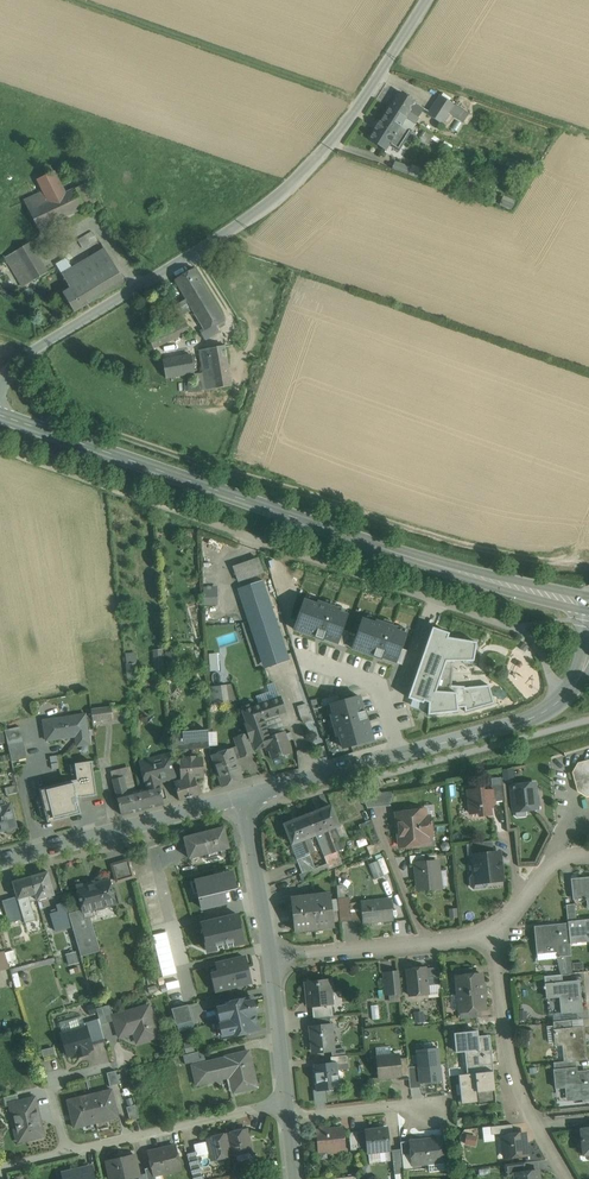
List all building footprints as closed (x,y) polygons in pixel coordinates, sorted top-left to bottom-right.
[(415,103),(399,92),(389,108),(406,118),(414,124),(415,124),(424,109),(415,103)] [(428,115),(441,123),(448,112),(453,105),(440,97),(428,115)] [(468,115),(453,105),(448,112),(463,122),(468,115)] [(389,108),(379,123),(378,123),(379,124),(376,128),(376,127),(375,128),(376,128),(369,139),(386,150),(389,145),(398,151),(411,131),(410,130),(414,125),(415,124),(414,124),(406,118),(389,108)] [(425,131),(419,141),(427,145),(433,135),(425,130),(425,131)] [(422,178),(425,169),(394,160),(392,169),(422,178)] [(54,171),(36,180),(43,192),(24,201),(44,241),(59,234),(53,223),(62,218),(85,207),(75,189),(65,194),(54,171)] [(95,202),(85,184),(75,189),(85,207),(95,202)] [(503,194),(499,204),(511,209),(515,199),(503,194)] [(62,218),(53,223),(59,234),(68,230),(62,218)] [(92,231),(76,238),(81,248),(97,241),(92,231)] [(47,272),(30,243),(15,251),(33,281),(47,272)] [(124,283),(104,249),(70,269),(81,286),(88,282),(97,299),(124,283)] [(33,281),(15,251),(5,257),(22,287),(33,281)] [(81,286),(70,269),(61,274),(70,288),(62,293),(74,312),(97,299),(88,282),(81,286)] [(194,269),(174,280),(184,297),(195,291),(199,297),(208,292),(194,269)] [(208,292),(199,297),(195,291),(184,297),(186,300),(175,307),(180,316),(191,309),(194,314),(214,303),(208,292)] [(214,303),(194,314),(204,330),(205,331),(214,325),(224,319),(214,303)] [(183,321),(173,325),(178,336),(190,331),(183,321)] [(173,325),(148,337),(153,348),(178,336),(173,325)] [(214,325),(205,331),(204,330),(201,332),(205,339),(218,332),(214,325)] [(224,346),(199,350),(201,361),(226,357),(224,346)] [(162,360),(165,378),(194,373),(191,355),(162,360)] [(226,357),(201,361),(206,391),(231,386),(226,357)] [(188,393),(202,392),(202,382),(188,383),(188,393)] [(233,567),(238,582),(264,573),(258,558),(233,567)] [(262,581),(237,589),(262,662),(287,653),(262,581)] [(203,586),(203,604),(218,604),(217,585),(203,586)] [(351,612),(302,596),(291,630),(340,646),(351,612)] [(362,618),(351,649),(395,665),(406,633),(362,618)] [(447,634),(433,629),(409,697),(422,702),(423,700),(429,702),(429,712),(457,712),(457,706),(464,706),(464,712),(493,703),(489,685),(466,688),(450,687),(453,661),(473,660),(476,643),(446,638),(447,634)] [(164,669),(163,649),(153,650),(154,670),(164,669)] [(136,664),(125,664),(126,678),(137,678),(136,664)] [(488,676),(480,676),(480,684),(488,683),(488,676)] [(226,685),(210,687),(212,705),(228,703),(226,685)] [(361,694),(328,703),(341,749),(374,740),(361,694)] [(247,724),(257,721),(278,714),(285,712),(280,698),(252,708),(250,704),(241,707),(247,724)] [(111,707),(91,709),(93,721),(113,719),(111,707)] [(259,723),(264,736),(265,738),(284,732),(278,714),(257,721),(257,723),(259,723)] [(85,715),(43,721),(46,740),(76,736),(77,746),(89,744),(85,715)] [(247,724),(245,725),(247,733),(250,741),(264,736),(259,723),(257,723),(257,721),(247,724)] [(20,727),(5,730),(11,761),(26,758),(20,727)] [(208,730),(171,733),(172,750),(209,747),(208,730)] [(265,738),(262,739),(265,746),(267,745),(272,760),(291,753),(284,732),(265,738)] [(247,733),(234,738),(238,751),(252,747),(250,741),(247,733)] [(233,748),(211,756),(222,787),(243,780),(233,748)] [(148,789),(153,807),(164,804),(157,779),(174,775),(173,756),(142,765),(145,774),(143,777),(144,781),(147,782),(148,789)] [(201,758),(180,760),(182,780),(174,782),(179,800),(199,795),(194,777),(202,775),(201,758)] [(77,780),(39,789),(48,823),(81,814),(77,797),(80,797),(80,798),(96,795),(92,762),(75,764),(77,780)] [(578,765),(573,773),(578,791),(586,795),(588,795),(588,762),(578,765)] [(128,794),(123,777),(113,780),(121,815),(143,810),(138,791),(128,794)] [(502,784),(491,785),(492,791),(493,799),(495,801),(495,802),(503,801),(502,784)] [(533,784),(514,786),(511,786),(514,811),(515,811),(537,809),(534,784),(533,784)] [(153,807),(148,789),(138,791),(143,810),(153,807)] [(482,789),(477,790),(467,791),(470,814),(479,813),(480,816),(491,815),(490,809),(495,802),(495,801),(493,799),(492,791),(483,792),(482,789)] [(393,792),(372,792),(368,794),(372,803),(373,806),(389,806),(393,792)] [(368,794),(363,797),(366,805),(372,803),(368,794)] [(0,801),(0,831),(6,830),(7,831),(8,833),(10,833),(12,833),(13,832),(14,831),(15,829),(15,828),(16,827),(10,804),(5,805),(4,800),(0,801)] [(331,806),(319,810),(332,843),(340,840),(335,828),(339,826),(331,806)] [(413,808),(407,809),(405,813),(397,813),(400,846),(409,845),(411,848),(417,847),(418,844),(426,843),(427,842),(426,835),(431,832),(430,820),(425,818),(424,812),(423,811),(415,812),(413,808)] [(319,810),(307,815),(315,835),(327,863),(339,858),(336,852),(343,849),(340,840),(332,843),(319,810)] [(315,835),(307,815),(296,820),(309,853),(314,851),(309,838),(315,835)] [(296,820),(284,824),(292,844),(299,842),(304,855),(309,853),(296,820)] [(380,842),(371,820),(362,824),(364,831),(368,829),(374,845),(380,842)] [(224,827),(184,837),(189,858),(228,848),(229,848),(224,827)] [(492,841),(471,843),(472,855),(493,853),(492,841)] [(374,845),(367,847),(370,855),(383,850),(380,842),(374,845)] [(493,853),(472,855),(474,875),(472,875),(470,878),(471,886),(473,888),(484,887),(486,884),(486,882),(502,880),(500,858),(493,853)] [(310,855),(297,860),(302,873),(309,870),(314,868),(310,855)] [(424,855),(410,856),(410,864),(415,864),(415,863),(425,862),(424,855)] [(375,878),(389,872),(383,856),(368,862),(375,878)] [(129,860),(112,865),(117,882),(134,877),(129,860)] [(425,862),(415,863),(415,864),(418,887),(440,885),(438,861),(425,862)] [(302,873),(301,873),(304,881),(313,878),(309,870),(302,873)] [(48,871),(31,876),(31,877),(36,894),(35,894),(37,900),(55,895),(48,871)] [(224,891),(235,888),(232,873),(191,882),(194,894),(198,893),(202,909),(227,903),(224,891)] [(31,877),(13,882),(18,899),(28,896),(35,894),(36,894),(31,877)] [(571,880),(573,899),(588,898),(588,878),(571,880)] [(110,879),(87,885),(87,883),(74,886),(80,910),(81,913),(82,913),(84,920),(89,919),(95,917),(94,910),(116,904),(110,879)] [(330,894),(291,898),(295,931),(333,927),(330,894)] [(28,896),(18,899),(23,914),(33,911),(28,896)] [(349,897),(337,898),(340,922),(352,921),(352,920),(350,903),(349,897)] [(390,899),(350,903),(352,920),(363,919),(363,923),(393,920),(390,899)] [(65,902),(57,905),(58,911),(50,914),(56,931),(72,926),(69,914),(68,914),(65,902)] [(574,904),(566,905),(568,922),(576,921),(574,904)] [(81,913),(80,910),(69,914),(72,926),(81,956),(82,956),(82,954),(98,950),(89,919),(84,920),(82,913),(81,913)] [(235,942),(243,940),(240,928),(242,928),(238,915),(202,924),(206,940),(204,940),(206,949),(214,947),(215,950),(235,945),(235,942)] [(409,917),(392,920),(395,935),(412,932),(409,917)] [(568,922),(568,924),(570,944),(588,942),(588,919),(576,921),(568,922)] [(568,924),(535,927),(537,951),(557,949),(557,956),(571,955),(570,944),(568,924)] [(9,968),(4,951),(3,951),(3,952),(0,953),(0,971),(9,968)] [(76,951),(66,954),(69,966),(79,963),(76,951)] [(216,990),(251,982),(245,957),(216,964),(218,972),(212,974),(216,990)] [(425,967),(407,969),(410,996),(428,994),(427,985),(425,969),(425,967)] [(439,967),(425,969),(427,985),(440,984),(439,967)] [(472,968),(455,969),(456,977),(472,975),(472,968)] [(398,971),(382,972),(384,996),(400,995),(398,971)] [(472,975),(456,977),(458,994),(483,992),(481,974),(472,975)] [(561,975),(545,976),(546,985),(562,983),(561,975)] [(329,980),(306,983),(308,1006),(312,1006),(328,1004),(332,1004),(329,980)] [(546,985),(545,985),(547,998),(560,997),(561,1013),(582,1011),(579,981),(562,983),(546,985)] [(483,992),(458,994),(460,1012),(477,1010),(485,1009),(483,992)] [(252,997),(216,1005),(220,1021),(219,1021),(223,1038),(259,1029),(255,1014),(256,1013),(252,997)] [(328,1004),(312,1006),(313,1018),(329,1016),(328,1004)] [(95,1005),(88,1007),(90,1014),(97,1012),(96,1008),(95,1005)] [(110,1005),(96,1008),(97,1012),(101,1025),(114,1021),(113,1016),(110,1005)] [(149,1005),(113,1016),(114,1021),(119,1037),(136,1032),(140,1034),(142,1041),(158,1036),(149,1005)] [(188,1005),(171,1009),(176,1025),(193,1021),(188,1005)] [(423,1010),(413,1011),(414,1022),(424,1021),(423,1010)] [(477,1010),(460,1012),(460,1019),(477,1017),(477,1010)] [(329,1016),(313,1018),(314,1027),(330,1026),(329,1016)] [(98,1019),(84,1023),(85,1027),(86,1027),(91,1044),(104,1040),(98,1019)] [(314,1027),(311,1028),(313,1051),(333,1049),(331,1026),(314,1027)] [(85,1027),(61,1034),(68,1055),(77,1053),(78,1056),(87,1054),(86,1050),(92,1048),(91,1044),(86,1027),(85,1027)] [(583,1027),(554,1030),(555,1043),(565,1042),(567,1061),(575,1061),(587,1059),(583,1027)] [(489,1038),(478,1039),(477,1031),(454,1034),(456,1052),(470,1051),(472,1074),(493,1071),(490,1047),(489,1038)] [(438,1048),(416,1050),(418,1066),(420,1084),(442,1081),(438,1048)] [(249,1050),(225,1056),(226,1057),(192,1065),(196,1085),(230,1077),(234,1093),(258,1087),(249,1050)] [(202,1051),(182,1055),(184,1064),(204,1060),(202,1051)] [(398,1055),(377,1058),(379,1078),(400,1076),(401,1075),(399,1059),(398,1055)] [(407,1058),(399,1059),(401,1075),(400,1076),(400,1080),(409,1079),(408,1067),(407,1058)] [(567,1061),(553,1063),(554,1070),(576,1068),(575,1061),(567,1061)] [(336,1064),(315,1066),(317,1090),(339,1087),(336,1064)] [(418,1066),(408,1067),(409,1079),(410,1088),(421,1087),(420,1084),(418,1066)] [(576,1068),(554,1070),(555,1088),(569,1087),(570,1100),(588,1098),(588,1082),(588,1073),(577,1074),(576,1068)] [(116,1071),(107,1073),(110,1086),(120,1084),(116,1071)] [(472,1074),(459,1075),(461,1094),(477,1092),(478,1105),(496,1103),(493,1071),(472,1074)] [(90,1098),(95,1121),(107,1119),(107,1120),(118,1118),(112,1090),(98,1093),(99,1096),(90,1098)] [(18,1094),(4,1097),(6,1105),(10,1104),(19,1101),(18,1094)] [(95,1121),(90,1098),(82,1100),(81,1097),(68,1100),(74,1128),(85,1125),(84,1124),(95,1121)] [(19,1101),(10,1104),(14,1119),(18,1118),(20,1125),(18,1125),(19,1127),(20,1127),(23,1140),(42,1136),(37,1115),(39,1115),(34,1098),(19,1101)] [(135,1105),(126,1107),(130,1121),(139,1118),(135,1105)] [(512,1124),(490,1127),(491,1135),(513,1132),(512,1124)] [(328,1130),(326,1128),(319,1128),(317,1131),(319,1151),(328,1150),(328,1152),(337,1151),(337,1149),(344,1148),(342,1128),(328,1130)] [(387,1128),(366,1131),(368,1146),(368,1152),(389,1150),(387,1128)] [(580,1129),(583,1156),(588,1155),(588,1128),(580,1129)] [(246,1129),(227,1133),(232,1156),(252,1151),(246,1129)] [(366,1131),(357,1132),(359,1147),(368,1146),(366,1131)] [(357,1132),(349,1133),(351,1150),(359,1149),(359,1147),(357,1132)] [(475,1145),(477,1135),(466,1132),(464,1143),(475,1145)] [(227,1133),(207,1138),(212,1160),(232,1156),(227,1133)] [(524,1134),(503,1136),(503,1137),(506,1137),(507,1145),(504,1146),(505,1157),(526,1155),(524,1134)] [(410,1142),(411,1155),(412,1164),(429,1162),(429,1164),(444,1162),(442,1139),(410,1142)] [(410,1141),(400,1142),(401,1149),(402,1156),(411,1155),(410,1142),(410,1141)] [(175,1146),(149,1152),(152,1167),(154,1175),(155,1175),(180,1169),(175,1146)] [(401,1149),(392,1150),(394,1170),(403,1169),(402,1156),(401,1149)] [(107,1162),(111,1178),(119,1178),(121,1178),(129,1178),(129,1177),(139,1174),(134,1155),(107,1162)] [(524,1163),(506,1164),(507,1176),(515,1175),(514,1174),(525,1173),(524,1163)] [(145,1169),(147,1178),(156,1178),(155,1175),(154,1175),(152,1167),(145,1169)] [(74,1169),(62,1172),(63,1178),(95,1178),(94,1177),(89,1178),(87,1169),(75,1172),(74,1169)] [(394,1170),(395,1178),(404,1178),(403,1169),(394,1170)]
